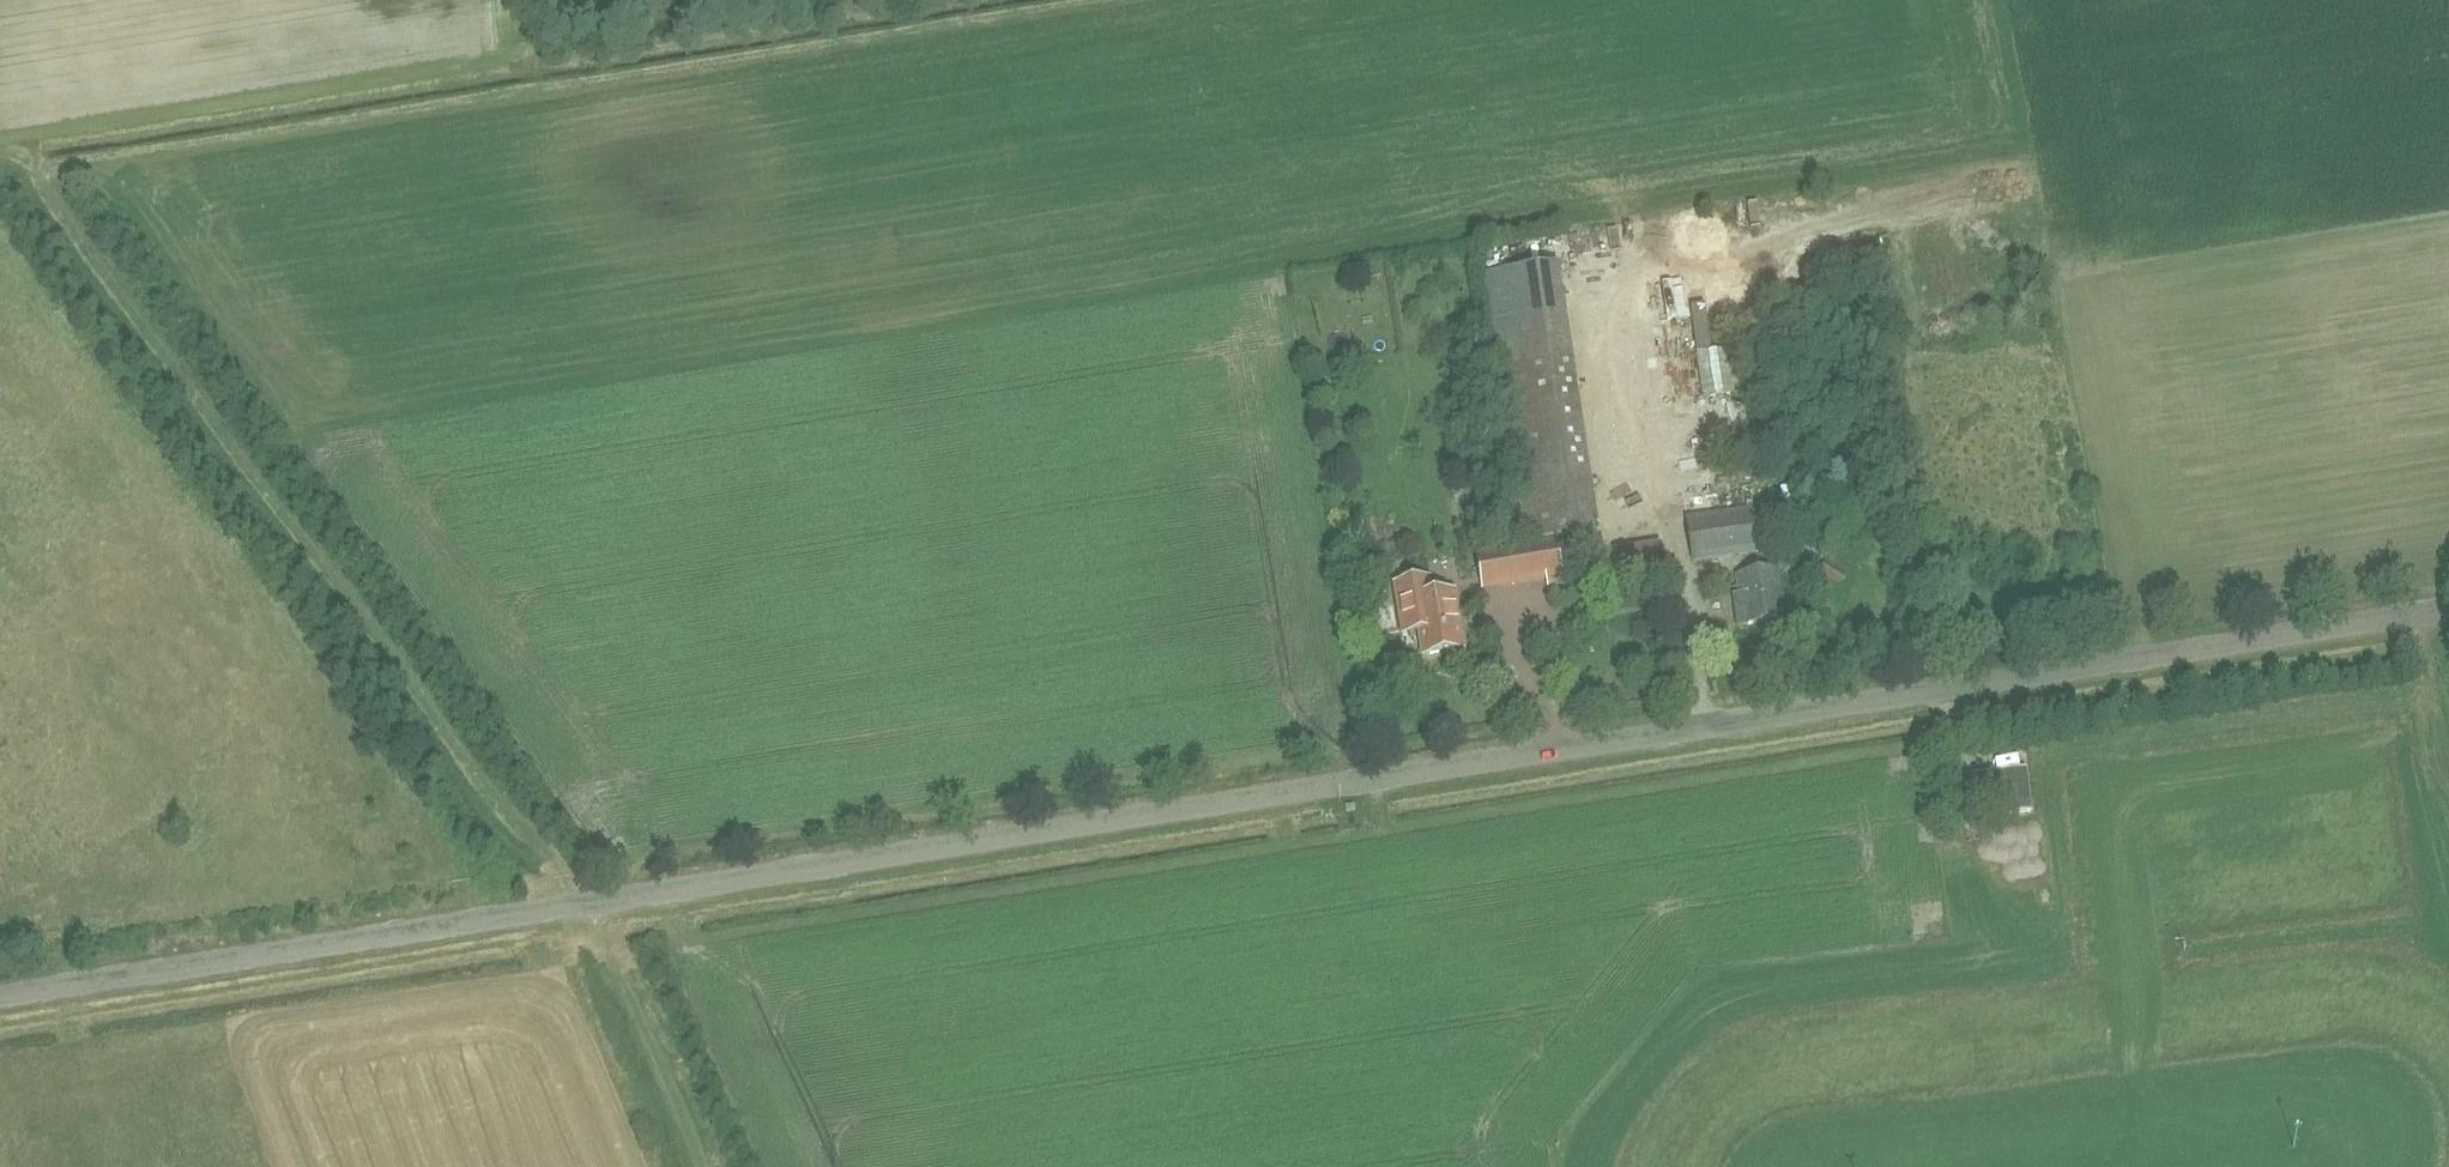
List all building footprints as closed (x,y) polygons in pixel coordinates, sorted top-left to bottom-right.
[(1711,304),(1694,304),(1697,351),(1713,351),(1711,304)] [(1731,491),(1683,498),(1686,518),(1692,562),(1761,551),(1754,507),(1735,510),(1731,491)] [(1617,579),(1664,573),(1662,543),(1614,550),(1617,579)] [(1555,544),(1479,556),(1483,587),(1547,577),(1549,584),(1561,582),(1555,544)] [(1737,626),(1787,619),(1780,569),(1736,575),(1738,594),(1733,595),(1737,626)] [(1454,592),(1433,596),(1430,579),(1394,585),(1402,634),(1419,631),(1423,655),(1463,648),(1454,592)] [(2005,791),(2007,813),(2031,811),(2026,769),(1974,774),(1976,794),(2005,791)]
